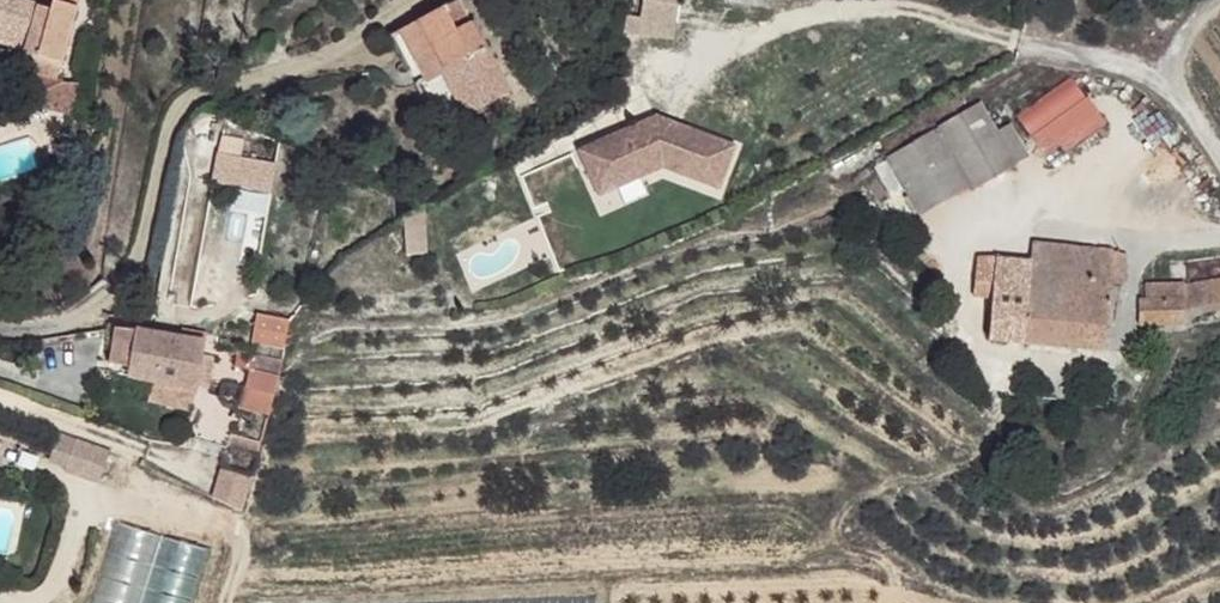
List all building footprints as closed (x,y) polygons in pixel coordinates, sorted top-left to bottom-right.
[(21,34),(23,0),(0,0),(0,27),(21,34)] [(25,0),(23,0),(21,34),(27,36),(23,48),(19,66),(54,77),(75,6),(54,0),(49,0),(47,7),(25,0)] [(651,0),(642,0),(639,18),(673,23),(676,3),(651,0)] [(0,27),(0,41),(20,48),(21,34),(0,27)] [(473,32),(462,37),(468,48),(480,44),(473,32)] [(462,37),(433,52),(449,81),(450,83),(482,50),(480,44),(468,48),(462,37)] [(482,50),(450,83),(468,115),(506,95),(482,50)] [(433,52),(413,61),(429,91),(449,81),(433,52)] [(77,60),(61,56),(54,77),(71,82),(77,60)] [(1013,118),(1052,164),(1106,120),(1067,74),(1013,118)] [(618,78),(615,80),(614,96),(630,95),(630,83),(628,81),(625,77),(622,78),(618,78)] [(1031,161),(1011,122),(996,129),(984,105),(883,154),(914,218),(1031,161)] [(655,114),(594,142),(615,187),(661,165),(718,187),(733,144),(684,126),(664,135),(655,114)] [(684,126),(655,114),(664,135),(684,126)] [(598,194),(615,187),(594,142),(578,149),(598,194)] [(250,190),(255,162),(217,155),(212,183),(250,190)] [(993,300),(990,341),(1103,352),(1107,322),(1118,323),(1127,258),(1118,253),(1031,247),(1030,260),(1027,295),(994,293),(996,261),(979,259),(976,297),(993,300)] [(996,261),(994,293),(1027,295),(1030,260),(996,261)] [(1138,283),(1138,304),(1185,302),(1184,283),(1138,283)] [(1138,304),(1138,329),(1185,326),(1185,302),(1138,304)] [(258,323),(251,347),(286,354),(295,320),(268,319),(258,323)] [(100,366),(108,367),(116,332),(107,333),(100,366)] [(126,379),(152,385),(162,342),(116,332),(108,367),(128,371),(126,379)] [(181,344),(206,350),(207,338),(183,333),(181,344)] [(162,342),(152,385),(193,393),(196,394),(206,350),(181,344),(162,342)] [(234,369),(278,380),(282,367),(238,357),(234,369)] [(1125,378),(1144,376),(1147,362),(1126,362),(1125,378)] [(152,385),(148,403),(189,413),(193,393),(152,385)] [(242,404),(272,409),(276,391),(247,386),(242,404)] [(195,438),(234,444),(242,404),(205,397),(195,438)] [(68,464),(101,476),(108,457),(75,445),(68,464)]
